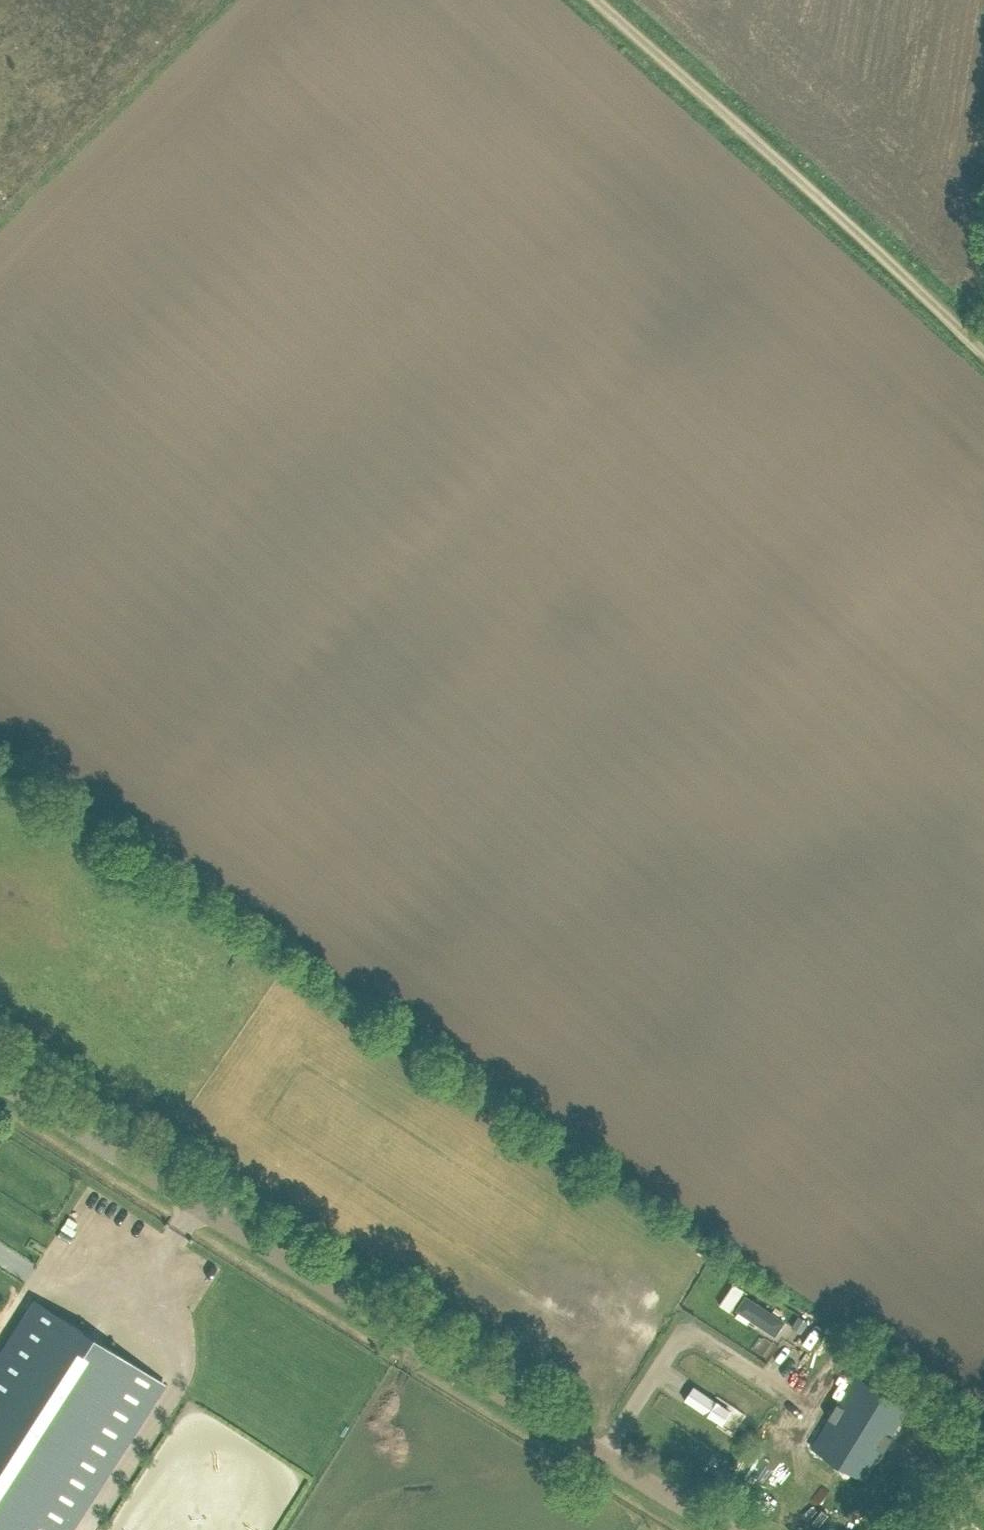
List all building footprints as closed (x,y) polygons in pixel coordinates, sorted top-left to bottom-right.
[(745,1296),(736,1309),(775,1335),(783,1321),(745,1296)] [(39,1302),(0,1363),(0,1529),(67,1529),(162,1381),(39,1302)] [(828,1418),(811,1447),(865,1480),(882,1451),(883,1452),(892,1437),(891,1436),(908,1408),(855,1375),(837,1403),(836,1403),(827,1418),(828,1418)] [(693,1386),(684,1400),(719,1423),(725,1417),(723,1416),(728,1409),(693,1386)]
